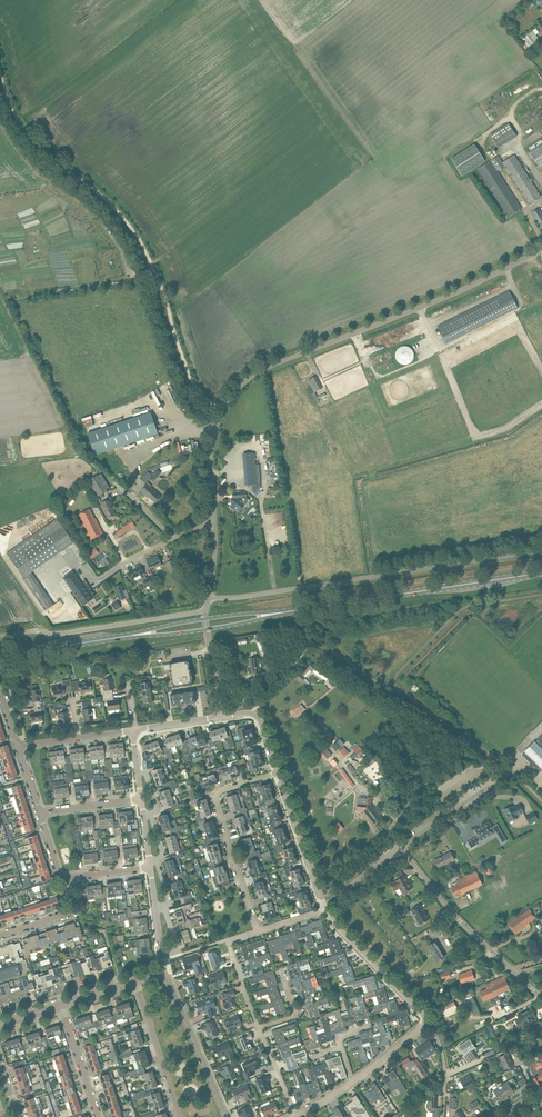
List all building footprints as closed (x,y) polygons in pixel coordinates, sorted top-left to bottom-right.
[(535,44),(527,34),(523,38),(530,47),(535,44)] [(510,123),(491,135),(499,148),(518,137),(510,123)] [(477,144),(452,157),(462,176),(486,163),(477,144)] [(541,169),(541,168),(541,144),(529,153),(541,169)] [(498,156),(477,170),(502,207),(507,215),(505,217),(506,218),(521,209),(518,204),(498,171),(505,167),(526,199),(529,204),(541,196),(538,191),(514,155),(502,163),(500,159),(498,156)] [(532,213),(541,229),(541,212),(539,208),(532,213)] [(518,308),(512,296),(509,291),(437,327),(446,344),(518,308)] [(410,345),(396,349),(400,365),(415,361),(410,345)] [(316,376),(309,380),(315,392),(315,393),(315,392),(322,389),(316,376)] [(324,389),(317,392),(320,398),(326,396),(324,389)] [(315,392),(311,394),(314,400),(315,399),(317,402),(320,400),(315,392),(315,393),(315,392)] [(87,433),(95,455),(158,434),(151,412),(87,433)] [(255,465),(254,452),(243,453),(245,485),(252,485),(252,491),(255,494),(261,487),(259,464),(255,465)] [(147,470),(140,479),(145,483),(145,482),(147,481),(150,477),(151,476),(153,474),(157,477),(158,478),(162,473),(157,469),(154,467),(147,469),(147,470)] [(88,477),(84,479),(86,483),(85,483),(95,498),(99,496),(106,491),(104,488),(109,486),(102,474),(97,476),(90,480),(88,477)] [(147,484),(141,490),(156,503),(161,496),(151,487),(152,486),(147,481),(145,482),(147,484)] [(237,509),(242,513),(240,511),(243,507),(243,504),(244,504),(246,505),(250,500),(247,498),(246,491),(237,492),(237,491),(237,498),(231,499),(232,505),(231,507),(234,510),(237,509)] [(108,519),(116,515),(109,500),(101,503),(108,519)] [(90,509),(79,515),(88,533),(86,534),(90,541),(103,534),(95,518),(95,519),(90,509)] [(54,605),(31,572),(73,543),(57,519),(6,554),(22,577),(22,578),(45,610),(54,605)] [(126,532),(124,528),(115,533),(117,537),(126,532)] [(91,559),(99,552),(95,548),(87,554),(91,559)] [(153,567),(154,568),(161,565),(158,556),(147,561),(150,568),(153,567)] [(173,563),(172,560),(168,562),(172,572),(179,569),(175,562),(173,563)] [(136,566),(137,568),(131,571),(136,581),(142,578),(143,581),(146,587),(149,585),(151,591),(155,589),(153,583),(150,577),(147,579),(140,564),(136,566)] [(73,571),(64,577),(83,605),(92,599),(73,571)] [(120,600),(126,597),(121,584),(114,586),(120,600)] [(258,634),(256,634),(263,650),(265,650),(258,634)] [(265,651),(263,651),(266,658),(265,658),(267,663),(271,662),(272,662),(269,656),(267,657),(265,651)] [(250,665),(251,665),(252,673),(255,672),(258,672),(260,672),(259,668),(264,667),(263,662),(258,663),(258,658),(254,658),(249,659),(250,665)] [(170,663),(170,664),(171,671),(170,671),(173,688),(193,685),(192,681),(192,679),(191,673),(190,668),(189,668),(188,660),(170,663)] [(269,677),(275,675),(271,662),(267,663),(264,665),(267,674),(268,674),(269,677)] [(316,667),(312,663),(308,667),(312,671),(316,667)] [(301,673),(297,678),(301,682),(305,678),(301,673)] [(110,678),(110,676),(110,675),(109,674),(108,674),(107,674),(106,675),(106,676),(105,677),(106,679),(104,679),(102,680),(103,684),(104,690),(101,691),(101,697),(106,696),(112,695),(111,689),(115,689),(113,689),(111,679),(113,678),(110,678)] [(148,679),(144,679),(141,680),(142,683),(141,684),(142,690),(151,689),(150,683),(152,682),(151,675),(148,676),(148,679)] [(70,679),(62,681),(62,686),(52,687),(53,698),(54,698),(53,696),(64,695),(64,697),(64,693),(72,692),(70,682),(70,681),(70,679)] [(89,682),(78,683),(78,680),(70,682),(72,692),(79,691),(80,694),(80,692),(90,690),(91,693),(90,687),(89,682)] [(31,701),(29,702),(33,701),(34,707),(44,705),(51,704),(50,698),(41,699),(41,701),(39,701),(38,690),(41,689),(37,690),(36,686),(37,686),(36,686),(36,685),(34,685),(32,686),(31,686),(31,687),(30,687),(31,687),(31,690),(27,691),(30,691),(31,701)] [(194,691),(170,695),(172,706),(195,703),(194,691)] [(118,699),(110,700),(110,699),(113,698),(112,695),(106,696),(101,697),(102,702),(107,701),(108,710),(119,708),(118,699)] [(143,697),(144,704),(153,702),(152,695),(143,697)] [(82,721),(95,719),(93,719),(92,714),(91,709),(89,701),(87,701),(82,702),(83,710),(80,710),(82,710),(84,721),(82,721)] [(42,722),(43,722),(41,710),(45,710),(44,705),(34,707),(34,710),(37,710),(37,712),(30,713),(30,711),(32,724),(32,722),(42,720),(42,722)] [(64,705),(54,706),(55,715),(58,714),(60,724),(57,724),(57,725),(71,723),(68,723),(67,712),(69,712),(65,712),(64,705)] [(300,714),(298,711),(302,708),(300,705),(294,710),(293,711),(297,716),(299,715),(300,714)] [(322,725),(319,728),(324,734),(327,732),(322,725)] [(229,748),(232,747),(235,746),(233,740),(232,738),(231,733),(227,734),(225,727),(217,730),(218,732),(221,739),(225,738),(225,739),(227,741),(227,742),(229,748)] [(252,728),(245,731),(244,727),(237,730),(238,734),(241,733),(241,735),(243,735),(244,739),(254,736),(252,728)] [(217,730),(210,732),(211,734),(212,739),(209,740),(211,747),(216,745),(215,743),(217,742),(217,740),(221,739),(218,732),(217,730)] [(182,741),(180,734),(172,736),(173,739),(175,746),(179,745),(180,747),(182,746),(183,749),(187,747),(185,740),(182,741)] [(207,748),(211,747),(209,740),(206,741),(204,734),(196,737),(197,739),(199,746),(203,745),(205,749),(207,748)] [(172,736),(165,739),(165,741),(167,746),(164,747),(166,753),(170,752),(170,750),(172,749),(171,747),(175,746),(173,739),(172,736)] [(246,743),(244,743),(245,746),(242,747),(244,751),(251,749),(250,746),(257,744),(254,736),(244,739),(246,743)] [(187,747),(190,754),(194,752),(196,752),(196,751),(195,749),(195,747),(199,746),(197,739),(196,737),(188,739),(189,741),(191,746),(187,747)] [(534,742),(525,751),(525,752),(522,755),(540,772),(541,770),(541,743),(538,739),(535,742),(534,742)] [(161,748),(158,741),(151,743),(151,746),(154,753),(158,752),(158,753),(161,752),(162,755),(166,753),(164,747),(161,748)] [(337,742),(332,746),(336,750),(340,747),(337,742)] [(116,744),(117,757),(122,756),(124,756),(123,743),(122,743),(122,744),(121,744),(116,744),(116,743),(116,744)] [(144,748),(145,753),(142,754),(144,761),(149,759),(148,757),(151,756),(150,754),(154,753),(151,746),(151,743),(143,746),(144,748)] [(109,744),(109,748),(110,758),(117,757),(116,744),(115,744),(109,745),(109,744)] [(0,747),(0,754),(9,751),(7,745),(0,747)] [(96,747),(96,746),(97,759),(104,758),(103,745),(102,745),(102,746),(96,747)] [(89,747),(89,750),(90,752),(91,760),(97,759),(96,746),(95,746),(96,747),(89,748),(89,747)] [(349,753),(344,747),(338,752),(343,758),(349,753)] [(76,750),(76,749),(78,762),(85,761),(84,753),(83,748),(82,748),(82,749),(76,750)] [(69,750),(70,753),(70,755),(71,763),(78,762),(76,749),(76,750),(70,750),(70,749),(69,750)] [(245,755),(248,755),(248,757),(250,757),(252,761),(261,758),(259,750),(252,752),(251,749),(244,751),(245,755)] [(57,752),(56,751),(58,765),(65,764),(64,756),(63,750),(63,751),(57,752)] [(9,751),(0,754),(0,761),(11,758),(9,751)] [(50,752),(49,752),(51,765),(57,765),(58,765),(56,751),(56,752),(50,753),(50,752)] [(11,758),(0,761),(0,767),(0,768),(10,765),(13,764),(11,758)] [(249,762),(250,765),(251,765),(252,768),(249,769),(251,773),(258,771),(257,767),(264,765),(261,758),(252,761),(249,762)] [(231,763),(233,767),(228,768),(232,778),(239,776),(237,769),(240,768),(238,761),(231,763)] [(165,763),(159,765),(160,769),(153,771),(155,778),(165,775),(163,771),(165,771),(164,768),(167,767),(165,763)] [(347,766),(353,774),(356,771),(351,763),(347,766)] [(0,768),(0,769),(1,771),(5,770),(6,773),(15,770),(13,764),(10,765),(0,768)] [(224,768),(221,768),(221,766),(216,768),(219,774),(222,774),(224,781),(232,778),(228,768),(225,769),(224,768)] [(344,767),(341,770),(351,788),(354,785),(344,767)] [(210,770),(211,774),(207,775),(210,785),(218,783),(215,776),(219,774),(216,768),(210,770)] [(6,773),(3,774),(5,783),(10,782),(9,780),(17,777),(15,770),(6,773)] [(339,770),(334,774),(339,781),(344,777),(339,770)] [(195,775),(197,781),(200,780),(202,788),(210,785),(207,775),(203,777),(202,775),(200,776),(199,773),(195,775)] [(131,775),(125,776),(120,776),(122,790),(122,789),(128,788),(128,789),(129,789),(127,779),(131,779),(131,775)] [(155,778),(158,786),(165,784),(166,787),(172,785),(171,780),(169,781),(168,778),(166,779),(165,775),(155,778)] [(115,791),(115,790),(121,789),(121,790),(122,790),(120,776),(113,777),(115,791)] [(109,792),(107,778),(100,779),(101,789),(102,792),(102,791),(108,791),(108,792),(109,792)] [(102,792),(101,789),(100,779),(94,780),(94,788),(95,793),(95,792),(101,792),(102,792)] [(88,789),(87,781),(80,782),(82,792),(82,795),(82,794),(88,793),(88,794),(89,794),(88,789)] [(82,795),(82,792),(80,782),(73,783),(74,790),(75,796),(76,796),(75,795),(82,794),(82,795)] [(270,783),(262,786),(261,782),(255,785),(256,789),(259,788),(260,791),(261,790),(262,794),(272,791),(270,783)] [(69,797),(67,783),(60,784),(62,798),(62,797),(68,796),(68,797),(69,797)] [(56,798),(62,797),(62,798),(60,784),(53,785),(55,799),(56,798)] [(22,791),(20,785),(11,787),(13,794),(22,791)] [(172,785),(166,787),(167,790),(160,792),(162,800),(172,797),(170,793),(172,792),(171,789),(174,789),(172,785)] [(239,790),(233,792),(234,795),(227,797),(229,805),(239,802),(240,801),(239,797),(240,797),(241,796),(241,795),(241,793),(239,790)] [(24,797),(22,791),(13,794),(15,800),(24,797)] [(260,807),(262,806),(268,804),(274,802),(273,799),(274,799),(272,791),(262,794),(261,795),(262,799),(260,800),(261,802),(258,803),(260,807)] [(374,825),(382,818),(371,804),(372,798),(360,796),(357,798),(356,810),(363,811),(374,825)] [(26,804),(24,797),(15,800),(17,807),(26,804)] [(162,800),(165,808),(172,805),(173,808),(173,809),(174,808),(179,806),(178,802),(176,803),(175,800),(173,801),(172,797),(162,800)] [(193,805),(196,804),(196,806),(198,806),(199,810),(209,807),(206,799),(199,801),(198,798),(192,800),(193,805)] [(229,805),(232,812),(239,810),(240,813),(246,811),(245,807),(242,808),(241,805),(240,806),(239,802),(229,805)] [(28,810),(26,804),(17,807),(19,813),(28,810)] [(269,807),(268,804),(262,806),(264,812),(266,811),(267,812),(268,812),(269,816),(279,812),(277,805),(269,807)] [(513,808),(512,805),(504,810),(510,822),(518,817),(517,815),(523,812),(519,805),(513,808)] [(200,814),(195,815),(197,822),(198,822),(205,820),(204,817),(211,814),(209,807),(199,810),(200,814)] [(172,809),(165,811),(166,814),(159,817),(161,824),(171,821),(170,817),(171,816),(171,814),(173,813),(172,812),(172,809)] [(30,816),(28,810),(19,813),(21,819),(30,816)] [(131,812),(125,813),(125,812),(127,825),(136,824),(136,820),(133,821),(132,811),(131,811),(131,812)] [(246,811),(240,813),(241,816),(234,819),(236,826),(246,823),(245,819),(248,818),(246,811)] [(118,813),(120,826),(127,825),(125,812),(124,812),(124,813),(118,814),(118,813)] [(268,824),(266,825),(267,828),(268,827),(269,828),(275,825),(274,822),(281,820),(279,812),(269,816),(267,816),(268,820),(269,820),(270,822),(267,823),(268,824)] [(530,824),(538,820),(533,812),(525,816),(530,824)] [(98,815),(98,819),(100,829),(107,828),(105,814),(105,815),(99,816),(99,815),(98,815)] [(105,815),(105,814),(107,828),(114,827),(112,819),(112,814),(111,814),(111,815),(105,815)] [(32,823),(30,816),(21,819),(23,826),(32,823)] [(85,818),(85,817),(87,830),(94,830),(92,816),(91,816),(92,817),(85,818)] [(79,818),(78,818),(80,831),(87,830),(85,817),(85,818),(79,819),(79,818)] [(200,826),(202,825),(203,828),(205,828),(206,831),(216,828),(213,821),(206,823),(205,820),(198,822),(200,826)] [(161,824),(164,832),(171,829),(172,832),(179,830),(185,828),(184,825),(178,827),(177,826),(175,827),(174,824),(172,825),(171,821),(161,824)] [(501,831),(497,824),(491,827),(488,822),(483,825),(484,826),(475,831),(478,836),(476,837),(473,839),(476,843),(481,840),(489,836),(490,835),(491,836),(495,834),(494,833),(494,832),(495,832),(496,831),(497,833),(501,831)] [(32,823),(23,826),(26,832),(34,830),(32,823)] [(236,826),(238,834),(246,832),(247,835),(253,833),(253,831),(252,829),(250,829),(249,827),(247,827),(246,823),(236,826)] [(342,829),(338,824),(333,828),(337,833),(342,829)] [(270,832),(272,831),(273,833),(275,833),(276,837),(286,834),(283,826),(276,829),(275,825),(269,828),(270,832)] [(207,835),(206,836),(206,839),(204,839),(205,843),(212,841),(211,838),(218,836),(216,828),(206,831),(207,835)] [(179,830),(172,832),(173,836),(166,838),(168,846),(178,843),(177,840),(182,838),(180,834),(179,830)] [(253,833),(247,835),(248,838),(241,840),(243,848),(253,845),(251,841),(253,840),(252,838),(255,837),(253,833)] [(276,841),(277,844),(274,845),(276,849),(278,849),(282,847),(281,844),(288,842),(286,834),(276,837),(278,840),(276,841)] [(36,835),(25,838),(26,841),(28,840),(29,844),(38,841),(36,835)] [(102,848),(102,847),(101,838),(98,839),(100,853),(103,853),(104,862),(105,861),(104,860),(111,860),(111,861),(109,847),(102,848)] [(94,839),(96,849),(89,850),(91,863),(91,862),(97,861),(98,862),(97,853),(100,853),(98,839),(94,839)] [(40,848),(38,841),(29,844),(31,850),(40,848)] [(204,849),(206,848),(207,851),(209,850),(210,854),(219,851),(217,843),(210,846),(209,842),(212,841),(205,843),(202,844),(204,849)] [(168,846),(171,853),(178,851),(179,854),(185,852),(184,848),(182,849),(181,846),(179,847),(178,843),(168,846)] [(136,844),(134,844),(129,845),(131,858),(131,857),(137,856),(137,857),(138,857),(136,844)] [(124,859),(124,858),(130,857),(130,858),(131,858),(129,845),(122,846),(124,859)] [(243,848),(245,855),(253,853),(254,856),(260,854),(259,850),(256,851),(256,848),(254,849),(253,845),(243,848)] [(118,860),(116,846),(109,847),(111,861),(111,860),(117,859),(117,860),(118,860)] [(279,853),(282,852),(282,854),(284,854),(285,858),(295,855),(293,847),(285,850),(284,846),(282,847),(278,849),(279,853)] [(42,854),(40,848),(31,850),(33,857),(40,855),(42,854)] [(85,864),(85,863),(91,862),(91,863),(89,850),(82,851),(84,864),(85,864)] [(211,858),(209,859),(210,861),(208,862),(209,866),(216,864),(215,861),(222,858),(219,851),(210,854),(211,858)] [(450,852),(435,860),(439,869),(444,867),(444,866),(454,860),(453,857),(450,852)] [(42,854),(40,855),(33,857),(29,858),(32,864),(42,861),(44,860),(42,854)] [(178,854),(171,857),(172,860),(165,862),(167,870),(177,867),(176,863),(178,862),(177,860),(179,859),(178,854)] [(260,854),(254,856),(255,859),(248,862),(250,869),(260,866),(258,862),(260,861),(259,859),(262,858),(260,854)] [(287,861),(285,862),(286,865),(283,866),(285,870),(291,868),(290,865),(297,862),(295,855),(285,858),(287,861)] [(44,860),(42,861),(32,864),(34,871),(38,870),(46,867),(44,860)] [(208,871),(213,870),(214,872),(215,872),(217,875),(226,872),(224,865),(217,867),(216,864),(209,866),(206,867),(208,871)] [(484,868),(487,875),(493,873),(489,865),(484,868)] [(250,869),(252,877),(260,875),(261,878),(267,875),(266,872),(264,873),(263,870),(261,870),(260,866),(250,869)] [(48,873),(46,867),(38,870),(40,876),(46,874),(48,873)] [(167,870),(170,877),(177,875),(178,878),(184,876),(183,872),(181,873),(180,870),(178,871),(177,867),(167,870)] [(285,870),(287,877),(291,875),(292,879),(302,876),(299,869),(292,871),(291,868),(285,870)] [(459,884),(451,888),(455,897),(483,884),(477,871),(462,878),(457,880),(459,884)] [(226,872),(217,875),(215,876),(217,883),(215,883),(216,888),(223,885),(222,882),(229,880),(226,872)] [(48,873),(46,874),(40,876),(42,882),(51,880),(48,873)] [(255,883),(253,884),(254,887),(256,887),(257,891),(270,887),(269,884),(270,883),(269,880),(267,875),(261,878),(262,881),(254,883),(255,883)] [(184,876),(178,878),(179,881),(172,884),(174,891),(184,888),(183,885),(184,884),(183,881),(186,880),(184,876)] [(294,883),(292,883),(293,886),(290,887),(292,892),(298,890),(297,886),(304,884),(302,876),(292,879),(294,883)] [(405,876),(400,878),(395,881),(391,884),(394,891),(399,888),(403,894),(404,894),(404,895),(405,895),(408,894),(408,892),(407,891),(412,889),(409,884),(408,884),(406,881),(407,880),(405,876)] [(142,892),(141,879),(134,880),(135,893),(142,892)] [(134,880),(126,881),(128,894),(135,893),(134,880)] [(122,895),(120,882),(113,883),(115,896),(122,895)] [(106,884),(107,886),(108,897),(115,896),(113,883),(106,884)] [(102,898),(100,884),(93,885),(95,899),(102,898)] [(86,896),(86,895),(83,895),(84,906),(89,905),(88,900),(95,899),(93,885),(86,886),(87,896),(86,896)] [(257,891),(259,898),(267,896),(268,899),(274,897),(276,897),(275,892),(271,890),(270,887),(257,891)] [(185,892),(184,888),(174,891),(176,899),(179,898),(184,896),(185,900),(191,898),(193,897),(191,892),(189,891),(187,891),(185,892)] [(295,895),(296,897),(298,897),(299,901),(309,898),(306,890),(299,893),(298,890),(292,892),(285,894),(286,898),(293,896),(293,895),(295,895)] [(274,897),(268,899),(269,902),(261,905),(264,913),(274,909),(273,905),(274,905),(273,902),(276,901),(274,897)] [(59,905),(56,898),(50,900),(52,907),(59,905)] [(299,901),(300,904),(299,905),(300,908),(297,908),(299,913),(305,911),(304,908),(311,905),(309,898),(299,901)] [(52,907),(50,900),(43,902),(46,909),(52,907)] [(46,909),(43,902),(37,904),(39,911),(46,909)] [(30,903),(23,905),(24,908),(27,915),(33,913),(31,906),(30,903)] [(191,903),(179,907),(180,910),(175,912),(177,918),(186,915),(185,912),(186,909),(193,907),(191,903)] [(39,911),(37,904),(31,906),(33,913),(39,911)] [(411,910),(420,925),(429,920),(420,904),(411,910)] [(410,912),(406,906),(396,913),(399,919),(410,912)] [(27,915),(24,908),(18,910),(20,917),(27,915)] [(266,920),(273,918),(274,921),(281,919),(280,915),(277,915),(276,913),(275,913),(274,909),(264,913),(266,920)] [(519,916),(512,921),(508,924),(515,934),(526,926),(525,925),(536,918),(529,909),(519,916)] [(20,917),(18,910),(11,912),(14,919),(20,917)] [(14,919),(11,912),(5,914),(7,921),(14,919)] [(177,918),(179,924),(184,923),(185,926),(201,921),(199,917),(198,917),(190,920),(187,918),(186,915),(177,918)] [(119,918),(119,921),(127,920),(128,927),(133,926),(144,925),(147,924),(146,918),(136,919),(136,916),(132,916),(128,917),(124,917),(119,918)] [(321,919),(321,920),(317,921),(316,920),(307,923),(308,925),(311,933),(319,930),(323,942),(323,943),(329,942),(326,933),(329,931),(324,924),(323,924),(321,919)] [(201,921),(185,926),(187,929),(181,931),(183,937),(192,934),(191,931),(193,928),(200,926),(200,925),(202,924),(201,921)] [(74,923),(68,925),(69,928),(72,938),(73,940),(73,942),(79,940),(79,941),(81,942),(84,941),(84,940),(83,937),(81,931),(79,926),(75,927),(75,925),(75,924),(74,924),(74,923)] [(147,924),(144,925),(133,926),(134,934),(148,932),(147,924)] [(63,929),(64,929),(64,931),(61,932),(64,942),(73,940),(72,938),(68,925),(63,927),(63,928),(63,929)] [(294,929),(294,931),(297,939),(298,939),(306,937),(308,942),(306,943),(305,944),(306,948),(308,948),(314,946),(315,946),(311,933),(308,925),(305,926),(305,927),(303,927),(294,929)] [(56,930),(56,929),(50,931),(54,942),(59,940),(60,944),(61,946),(65,945),(64,942),(61,932),(57,933),(56,931),(57,931),(56,930)] [(45,935),(46,937),(42,938),(45,948),(55,945),(54,942),(50,931),(44,932),(45,934),(44,934),(45,935)] [(297,939),(294,931),(281,935),(284,945),(292,943),(296,954),(302,952),(298,939),(297,939)] [(185,943),(191,942),(192,945),(206,940),(205,938),(203,939),(202,937),(196,939),(193,937),(192,934),(183,937),(185,943)] [(37,936),(37,935),(32,937),(35,948),(36,951),(42,949),(45,948),(42,938),(38,939),(38,937),(38,936),(37,936)] [(278,953),(281,953),(284,961),(289,960),(284,945),(281,935),(278,936),(279,939),(277,940),(277,939),(268,941),(271,952),(272,955),(278,953)] [(32,937),(30,937),(30,936),(26,937),(26,940),(26,941),(27,941),(27,943),(23,944),(28,958),(29,958),(30,955),(30,953),(36,951),(35,948),(32,937)] [(149,945),(148,938),(135,940),(136,947),(149,945)] [(266,944),(265,939),(241,947),(245,961),(249,960),(255,958),(255,957),(252,949),(266,944)] [(323,943),(316,946),(318,949),(318,951),(329,948),(332,956),(342,953),(337,939),(329,942),(323,943)] [(14,944),(13,943),(10,944),(14,957),(15,960),(16,962),(23,960),(22,957),(19,958),(17,950),(22,949),(21,947),(19,942),(14,944)] [(434,955),(433,955),(437,961),(445,957),(436,942),(429,946),(434,955)] [(7,946),(1,948),(4,957),(5,960),(11,958),(14,957),(10,944),(7,945),(7,946)] [(149,945),(136,947),(137,954),(150,952),(149,945)] [(81,963),(84,974),(90,972),(89,971),(90,971),(90,970),(89,970),(88,968),(92,967),(89,957),(88,955),(86,947),(82,948),(85,960),(80,961),(81,963)] [(220,959),(217,950),(208,953),(213,970),(219,968),(218,965),(225,963),(223,958),(220,959)] [(103,952),(98,954),(102,966),(102,968),(104,968),(104,969),(109,968),(108,966),(108,965),(108,964),(107,962),(111,961),(107,951),(103,952)] [(323,959),(325,964),(336,961),(339,969),(348,966),(344,952),(342,953),(332,956),(323,959)] [(251,964),(250,964),(253,974),(253,973),(254,977),(263,974),(261,965),(262,965),(264,960),(271,958),(269,953),(255,957),(255,958),(249,960),(251,964)] [(93,955),(89,957),(92,967),(96,966),(96,968),(96,969),(97,969),(97,970),(98,972),(102,970),(102,969),(102,968),(102,966),(98,954),(93,955)] [(183,960),(186,970),(194,967),(195,971),(196,973),(202,971),(197,956),(183,960)] [(289,970),(288,970),(291,979),(294,978),(300,976),(299,971),(310,968),(307,958),(291,963),(286,965),(286,966),(287,965),(289,970)] [(65,960),(66,964),(61,966),(66,980),(67,980),(68,981),(72,980),(71,978),(72,978),(71,976),(70,974),(74,973),(71,962),(69,959),(65,960)] [(81,963),(75,964),(74,961),(71,962),(74,973),(77,972),(78,974),(77,974),(78,975),(79,977),(83,976),(83,975),(84,974),(81,963)] [(0,970),(0,983),(21,976),(17,964),(0,970)] [(327,979),(331,977),(342,974),(345,982),(346,982),(355,979),(351,965),(348,966),(339,969),(325,974),(327,979)] [(61,966),(56,967),(52,968),(55,979),(59,978),(60,980),(59,980),(59,981),(60,981),(60,982),(66,980),(61,966)] [(48,969),(49,971),(43,973),(47,986),(53,984),(53,983),(53,982),(52,982),(52,980),(55,979),(52,968),(48,969)] [(458,975),(461,984),(474,979),(471,970),(458,975)] [(254,977),(250,978),(252,984),(265,980),(268,988),(275,986),(278,985),(275,976),(274,976),(273,972),(273,971),(268,973),(263,974),(254,977)] [(295,983),(294,983),(297,993),(300,992),(300,991),(314,986),(311,978),(315,977),(314,971),(300,976),(294,978),(295,983)] [(441,979),(451,977),(450,971),(440,973),(441,979)] [(223,972),(218,974),(209,976),(214,989),(220,987),(218,984),(226,981),(223,972)] [(41,986),(41,987),(42,988),(47,986),(43,973),(38,974),(37,973),(33,974),(35,980),(37,985),(40,984),(41,986)] [(347,986),(353,984),(354,988),(365,984),(368,992),(378,989),(373,975),(356,981),(355,979),(346,982),(347,986)] [(487,988),(484,990),(480,992),(484,1001),(498,995),(502,993),(505,991),(510,989),(504,976),(499,978),(491,982),(485,984),(487,988)] [(183,982),(185,986),(188,985),(191,994),(201,991),(196,977),(183,982)] [(22,983),(23,983),(26,993),(29,992),(29,991),(34,989),(34,987),(33,984),(32,982),(28,983),(26,978),(21,980),(22,983)] [(17,996),(18,998),(23,996),(23,997),(27,996),(26,993),(23,983),(22,983),(21,980),(19,980),(20,984),(18,984),(18,986),(14,987),(15,991),(17,996)] [(18,999),(18,998),(17,996),(15,991),(11,992),(9,987),(8,982),(3,983),(4,986),(8,999),(9,1002),(12,1001),(12,1002),(17,1001),(16,1000),(18,999)] [(0,984),(0,990),(2,995),(0,996),(0,1004),(0,1005),(2,1004),(2,1006),(7,1004),(6,1003),(9,1002),(8,999),(4,986),(3,983),(0,984)] [(302,996),(301,996),(304,1006),(307,1005),(307,1004),(313,1002),(311,993),(322,990),(321,984),(314,986),(300,991),(300,992),(302,996)] [(255,992),(257,997),(268,994),(271,1002),(281,999),(278,990),(277,990),(275,986),(268,988),(255,992)] [(384,987),(378,989),(368,992),(363,994),(365,999),(376,996),(379,1004),(389,1001),(384,987)] [(222,995),(226,1008),(227,1012),(231,1010),(230,1007),(235,1005),(232,996),(235,995),(234,991),(222,995)] [(459,999),(463,1009),(470,1006),(474,1015),(479,1013),(471,994),(459,999)] [(367,1012),(362,995),(356,996),(360,1009),(354,1011),(356,1020),(365,1018),(365,1019),(369,1017),(367,1012)] [(202,1001),(196,1003),(199,1012),(202,1011),(207,1010),(208,1013),(209,1016),(216,1014),(215,1011),(214,1008),(216,1007),(213,997),(210,998),(202,1001)] [(307,1005),(308,1009),(307,1009),(310,1018),(320,1015),(317,1007),(328,1003),(327,1000),(330,999),(330,997),(327,998),(314,1002),(313,1002),(307,1004),(307,1005)] [(283,1004),(281,999),(282,999),(282,998),(281,999),(271,1002),(261,1005),(263,1011),(274,1007),(277,1016),(287,1012),(284,1003),(283,1004)] [(354,1011),(350,999),(344,1001),(347,1011),(341,1013),(345,1025),(353,1023),(353,1024),(357,1022),(356,1020),(354,1011)] [(379,1004),(374,1005),(376,1011),(386,1008),(389,1016),(399,1012),(395,999),(389,1001),(379,1004)] [(122,1004),(126,1017),(130,1016),(131,1018),(134,1017),(129,1002),(122,1004)] [(446,1017),(458,1011),(453,1002),(441,1008),(446,1017)] [(127,1019),(126,1017),(122,1004),(116,1007),(116,1008),(118,1013),(115,1014),(117,1022),(118,1024),(124,1022),(123,1020),(127,1019)] [(517,1022),(516,1022),(519,1028),(520,1028),(523,1026),(525,1025),(525,1026),(529,1023),(530,1024),(536,1021),(534,1017),(536,1016),(534,1012),(533,1013),(532,1011),(533,1011),(531,1007),(527,1009),(517,1015),(520,1021),(517,1022)] [(105,1019),(107,1023),(107,1025),(117,1022),(115,1014),(111,1015),(109,1009),(103,1011),(105,1019)] [(341,1013),(340,1009),(333,1011),(337,1022),(329,1025),(332,1035),(341,1032),(341,1031),(345,1029),(345,1030),(346,1030),(345,1025),(341,1013)] [(399,1012),(389,1016),(384,1017),(381,1018),(384,1026),(385,1025),(384,1020),(385,1020),(386,1023),(397,1019),(400,1028),(410,1024),(406,1010),(399,1012)] [(103,1011),(96,1013),(96,1015),(98,1019),(95,1020),(97,1027),(103,1025),(102,1020),(105,1019),(103,1011)] [(87,1030),(90,1029),(97,1027),(95,1020),(91,1021),(90,1016),(89,1015),(83,1017),(83,1019),(85,1026),(87,1030)] [(237,1015),(232,1017),(224,1020),(229,1033),(235,1030),(234,1027),(241,1024),(237,1015)] [(85,1026),(83,1017),(76,1019),(76,1021),(77,1024),(75,1024),(78,1033),(83,1031),(82,1027),(85,1026)] [(206,1023),(201,1025),(203,1030),(206,1029),(209,1038),(215,1035),(218,1034),(213,1020),(211,1021),(209,1018),(204,1020),(206,1023)] [(384,1026),(381,1018),(376,1020),(380,1035),(374,1037),(377,1047),(385,1044),(386,1045),(389,1044),(388,1040),(386,1033),(384,1026)] [(329,1025),(327,1019),(321,1020),(325,1031),(317,1034),(320,1044),(329,1041),(328,1040),(333,1039),(333,1040),(334,1040),(332,1035),(329,1025)] [(295,1023),(272,1031),(276,1045),(279,1044),(279,1043),(286,1041),(284,1033),(297,1028),(295,1023)] [(62,1038),(58,1025),(51,1027),(54,1036),(58,1034),(59,1039),(62,1038)] [(320,1046),(320,1047),(321,1046),(320,1044),(317,1034),(314,1025),(308,1027),(312,1038),(303,1041),(307,1051),(316,1048),(315,1047),(320,1046)] [(51,1027),(45,1030),(47,1036),(43,1037),(46,1045),(49,1044),(49,1042),(52,1041),(50,1037),(54,1036),(51,1027)] [(131,1032),(127,1033),(128,1037),(129,1040),(141,1037),(139,1029),(131,1032)] [(359,1033),(359,1034),(360,1038),(362,1044),(369,1042),(373,1054),(379,1052),(377,1047),(374,1037),(373,1035),(371,1029),(367,1031),(368,1032),(360,1034),(359,1033)] [(40,1038),(38,1032),(31,1034),(36,1047),(39,1046),(40,1048),(46,1046),(46,1045),(43,1037),(40,1038)] [(243,1032),(232,1037),(234,1041),(239,1039),(245,1052),(249,1050),(254,1048),(250,1039),(252,1038),(250,1034),(247,1035),(245,1036),(243,1032)] [(501,1043),(510,1038),(508,1033),(498,1037),(501,1043)] [(25,1036),(25,1039),(27,1042),(23,1043),(27,1053),(33,1051),(32,1048),(36,1047),(31,1034),(25,1036)] [(485,1051),(491,1048),(487,1035),(480,1038),(485,1051)] [(132,1045),(133,1047),(136,1046),(144,1044),(141,1037),(129,1040),(131,1045),(132,1045)] [(280,1048),(279,1049),(282,1058),(285,1057),(285,1056),(292,1054),(290,1046),(301,1043),(300,1039),(299,1037),(286,1041),(279,1043),(279,1044),(280,1048)] [(20,1044),(18,1038),(11,1040),(14,1049),(18,1047),(19,1052),(25,1050),(26,1053),(27,1053),(23,1043),(20,1044)] [(351,1052),(358,1050),(362,1062),(368,1061),(362,1044),(360,1038),(357,1039),(357,1040),(349,1043),(348,1042),(351,1052)] [(470,1039),(459,1046),(461,1050),(460,1051),(461,1051),(463,1055),(465,1054),(470,1062),(472,1061),(475,1059),(474,1057),(476,1056),(471,1049),(475,1047),(471,1042),(472,1042),(471,1041),(470,1039)] [(11,1040),(5,1042),(9,1055),(12,1054),(11,1050),(14,1049),(11,1040)] [(432,1044),(431,1043),(429,1041),(415,1050),(421,1058),(435,1049),(432,1044)] [(219,1057),(221,1056),(227,1054),(228,1057),(234,1055),(229,1042),(220,1046),(215,1048),(219,1057)] [(97,1043),(93,1044),(84,1047),(87,1053),(95,1050),(99,1049),(97,1043)] [(97,1057),(95,1050),(87,1053),(89,1059),(97,1057)] [(146,1058),(148,1058),(146,1050),(143,1051),(140,1052),(138,1053),(134,1054),(135,1058),(136,1061),(141,1060),(146,1058)] [(288,1071),(298,1068),(296,1059),(307,1056),(305,1050),(292,1054),(285,1056),(285,1057),(286,1062),(288,1071)] [(487,1059),(495,1056),(493,1050),(485,1053),(487,1059)] [(500,1057),(496,1058),(498,1064),(502,1062),(505,1069),(513,1065),(512,1063),(508,1053),(499,1057),(500,1057)] [(62,1054),(60,1054),(54,1056),(56,1063),(64,1060),(62,1054)] [(335,1058),(335,1057),(326,1060),(327,1063),(329,1070),(338,1067),(341,1079),(347,1077),(340,1056),(340,1057),(335,1058)] [(99,1063),(97,1057),(89,1059),(91,1066),(99,1063)] [(416,1069),(423,1081),(429,1077),(425,1071),(419,1063),(416,1058),(413,1061),(413,1060),(411,1061),(408,1057),(408,1058),(401,1062),(403,1065),(404,1067),(409,1074),(412,1072),(416,1069)] [(530,1058),(537,1070),(541,1067),(541,1068),(541,1058),(541,1059),(536,1062),(533,1057),(530,1058)] [(143,1067),(150,1065),(148,1058),(146,1058),(141,1060),(136,1061),(139,1068),(139,1069),(143,1067)] [(256,1058),(251,1061),(243,1064),(248,1077),(254,1074),(253,1071),(260,1067),(256,1058)] [(523,1061),(524,1064),(527,1066),(533,1073),(536,1071),(539,1075),(535,1077),(533,1078),(538,1085),(539,1085),(540,1084),(541,1083),(540,1082),(541,1081),(541,1068),(541,1067),(537,1070),(530,1058),(523,1061)] [(220,1069),(222,1074),(224,1073),(228,1081),(237,1078),(231,1064),(233,1063),(232,1059),(225,1062),(227,1066),(225,1067),(220,1069)] [(66,1067),(64,1060),(56,1063),(58,1069),(66,1067)] [(429,1069),(426,1065),(423,1061),(419,1063),(425,1071),(429,1069)] [(99,1063),(91,1066),(93,1072),(101,1070),(99,1063)] [(322,1064),(313,1067),(313,1068),(315,1072),(316,1077),(324,1074),(328,1085),(334,1083),(329,1070),(327,1063),(322,1065),(322,1064)] [(28,1065),(22,1067),(13,1069),(15,1076),(24,1073),(30,1071),(28,1065)] [(68,1073),(66,1067),(58,1069),(60,1076),(68,1073)] [(315,1072),(313,1068),(308,1070),(312,1082),(305,1084),(309,1094),(317,1091),(317,1092),(321,1091),(316,1077),(315,1072)] [(384,1079),(386,1083),(387,1085),(388,1086),(390,1088),(392,1091),(397,1088),(399,1091),(401,1094),(406,1090),(405,1088),(398,1077),(396,1075),(393,1070),(389,1073),(391,1075),(384,1080),(384,1079)] [(145,1074),(142,1075),(143,1078),(146,1077),(147,1081),(153,1079),(155,1079),(152,1071),(150,1072),(147,1073),(145,1074)] [(26,1079),(24,1073),(15,1076),(18,1082),(26,1079)] [(70,1079),(68,1073),(60,1076),(62,1082),(70,1079)] [(111,1080),(109,1074),(100,1076),(102,1083),(111,1080)] [(297,1100),(305,1097),(306,1098),(310,1097),(309,1094),(305,1084),(302,1074),(297,1076),(300,1088),(293,1091),(297,1101),(297,1100)] [(268,1075),(263,1077),(256,1080),(262,1093),(271,1089),(268,1081),(270,1080),(268,1075)] [(470,1075),(460,1081),(464,1088),(474,1082),(470,1075)] [(524,1077),(517,1082),(519,1085),(520,1085),(520,1086),(521,1086),(522,1086),(523,1086),(524,1086),(527,1084),(524,1077)] [(29,1078),(26,1079),(18,1082),(20,1089),(28,1086),(27,1083),(30,1081),(29,1078)] [(499,1083),(498,1084),(508,1098),(515,1093),(515,1092),(516,1092),(516,1091),(516,1090),(515,1089),(515,1088),(514,1088),(513,1088),(512,1088),(511,1088),(510,1087),(516,1083),(512,1078),(502,1084),(500,1083),(499,1083)] [(70,1079),(62,1082),(59,1083),(61,1090),(64,1089),(73,1086),(70,1079)] [(145,1089),(145,1090),(150,1088),(152,1088),(157,1086),(155,1079),(153,1079),(147,1081),(148,1085),(144,1086),(145,1089)] [(113,1086),(111,1080),(102,1083),(104,1089),(113,1086)] [(367,1095),(366,1095),(367,1096),(372,1103),(379,1098),(381,1102),(385,1099),(379,1090),(374,1083),(370,1085),(372,1088),(365,1092),(365,1091),(365,1092),(367,1095)] [(489,1092),(488,1098),(493,1098),(497,1096),(501,1102),(502,1103),(503,1103),(504,1104),(504,1103),(505,1103),(506,1103),(506,1102),(507,1102),(507,1101),(507,1100),(507,1099),(506,1099),(508,1098),(498,1084),(497,1084),(497,1085),(497,1086),(497,1087),(497,1088),(493,1091),(490,1090),(489,1092)] [(237,1100),(239,1099),(245,1097),(246,1100),(252,1097),(247,1085),(234,1091),(237,1100)] [(28,1086),(20,1089),(22,1095),(30,1092),(28,1086)] [(75,1092),(73,1086),(64,1089),(66,1095),(75,1092)] [(115,1093),(113,1086),(104,1089),(106,1096),(115,1093)] [(77,1099),(75,1092),(66,1095),(68,1101),(77,1099)] [(159,1100),(161,1099),(159,1092),(157,1093),(154,1094),(152,1094),(147,1096),(150,1103),(159,1100)] [(117,1099),(115,1093),(106,1096),(108,1102),(117,1099)] [(459,1094),(450,1093),(450,1097),(449,1108),(457,1109),(458,1098),(459,1094)] [(427,1103),(426,1105),(426,1107),(427,1109),(428,1110),(429,1111),(431,1112),(433,1112),(436,1113),(436,1108),(437,1099),(437,1095),(432,1094),(431,1098),(431,1099),(430,1100),(429,1101),(427,1102),(427,1103)] [(354,1101),(347,1105),(349,1108),(350,1110),(353,1114),(355,1116),(360,1114),(362,1116),(368,1116),(370,1116),(359,1099),(356,1095),(352,1098),(354,1101)] [(34,1104),(32,1098),(23,1101),(26,1108),(34,1104)] [(79,1105),(77,1099),(68,1101),(70,1108),(76,1106),(79,1105)] [(119,1106),(117,1099),(108,1102),(110,1108),(119,1106)] [(150,1103),(152,1110),(156,1109),(158,1108),(164,1107),(161,1099),(159,1100),(150,1103)] [(472,1109),(479,1105),(477,1100),(469,1104),(472,1109)] [(260,1105),(261,1107),(261,1108),(265,1116),(272,1116),(271,1114),(278,1111),(277,1108),(275,1102),(270,1104),(269,1101),(260,1105)] [(38,1103),(34,1104),(26,1108),(28,1114),(40,1110),(38,1103)] [(79,1105),(76,1106),(70,1108),(72,1114),(81,1112),(79,1105)] [(121,1112),(119,1106),(110,1108),(112,1115),(121,1112)] [(249,1107),(238,1111),(240,1116),(242,1115),(243,1116),(253,1116),(249,1107)] [(332,1111),(334,1114),(330,1116),(343,1116),(342,1115),(342,1114),(341,1112),(337,1107),(332,1111)]
